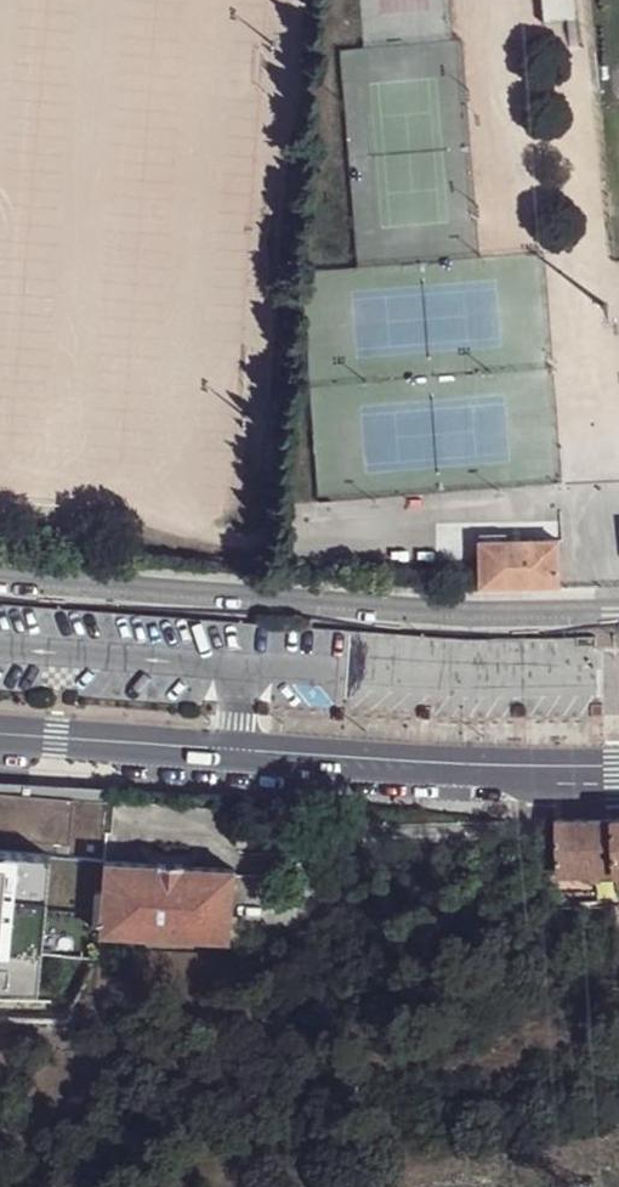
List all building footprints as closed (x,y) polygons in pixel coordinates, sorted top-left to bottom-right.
[(578,18),(576,0),(539,0),(541,21),(578,18)] [(478,541),(479,587),(558,586),(558,539),(478,541)] [(38,1000),(41,962),(98,962),(100,936),(106,862),(110,790),(0,784),(0,999),(38,1000)] [(556,820),(556,877),(583,876),(583,882),(589,882),(589,876),(616,875),(615,819),(556,820)] [(100,936),(228,944),(234,870),(181,867),(181,866),(158,864),(158,866),(106,862),(100,936)] [(601,895),(602,910),(617,909),(616,894),(601,895)]
